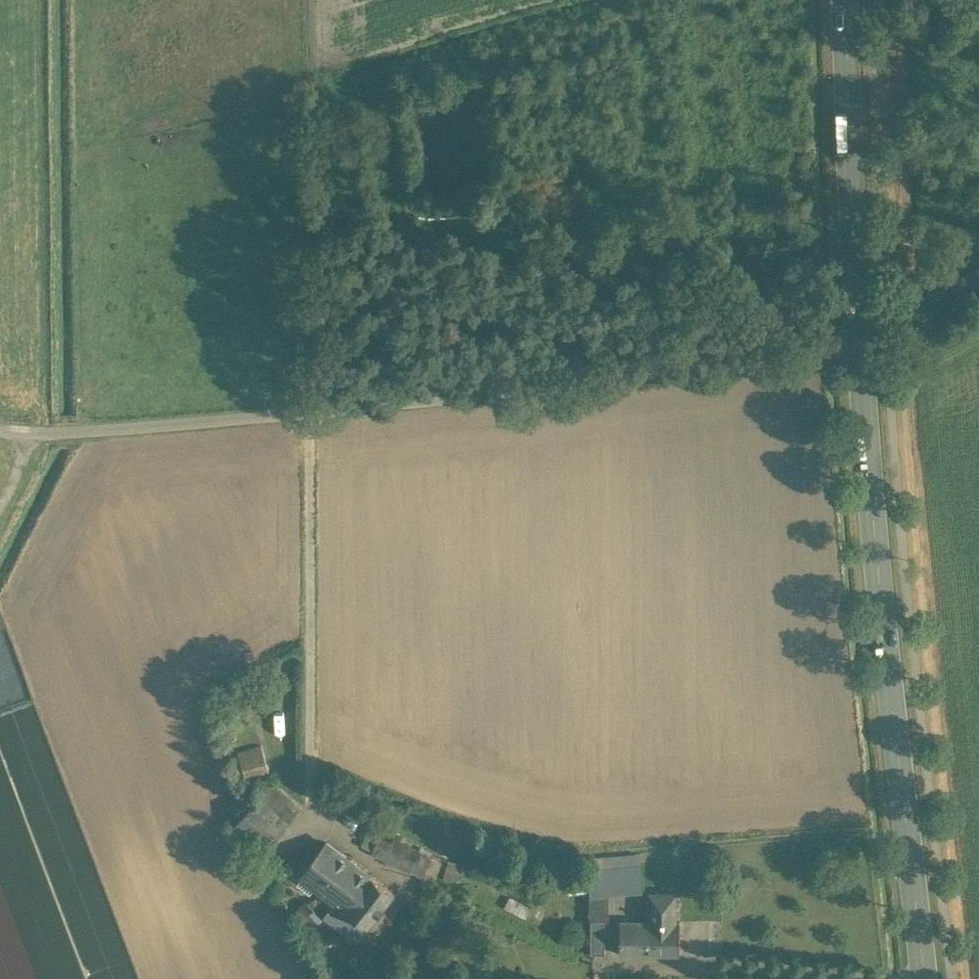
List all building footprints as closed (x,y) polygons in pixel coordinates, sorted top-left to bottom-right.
[(261,742),(239,751),(252,779),(273,770),(261,742)] [(271,781),(234,824),(264,850),(298,811),(285,799),(288,796),(271,781)] [(388,820),(351,804),(338,832),(373,849),(382,832),(388,820)] [(338,849),(313,830),(288,861),(344,906),(370,874),(339,849),(338,849)] [(382,832),(373,849),(371,853),(409,872),(420,849),(382,832)] [(447,857),(440,879),(453,884),(461,861),(447,857)] [(588,862),(590,917),(606,917),(606,890),(650,889),(650,860),(588,862)] [(344,906),(344,907),(368,926),(395,893),(370,873),(370,874),(344,906)] [(675,892),(650,892),(650,920),(620,919),(620,952),(679,953),(679,920),(675,920),(675,892)] [(334,930),(323,916),(311,926),(322,940),(334,930)] [(605,919),(591,919),(590,952),(605,952),(605,919)]
